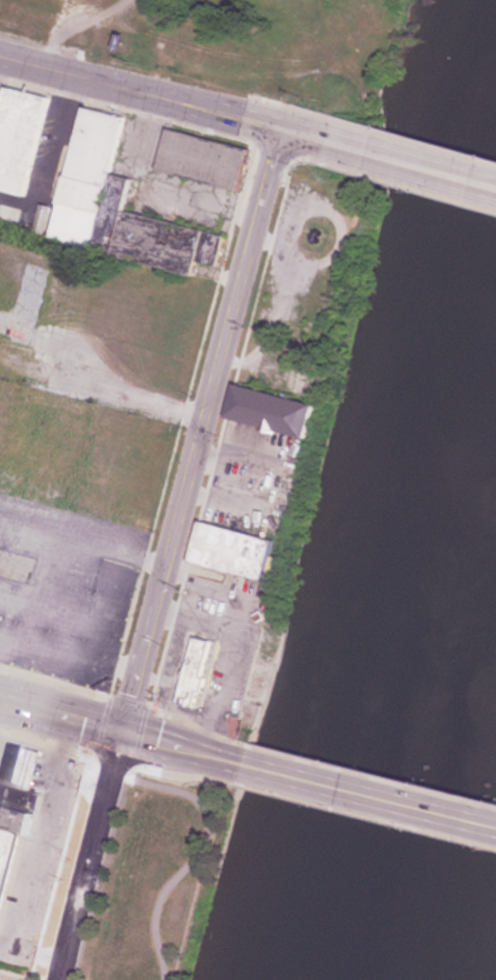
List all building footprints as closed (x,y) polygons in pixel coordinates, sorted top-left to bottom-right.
[(26,197),(48,96),(3,86),(0,99),(0,191),(26,197)] [(124,117),(78,107),(56,208),(40,205),(33,235),(47,238),(46,241),(196,274),(206,230),(124,211),(131,180),(111,176),(124,117)] [(248,148),(165,129),(155,173),(239,191),(248,148)] [(34,323),(78,333),(91,280),(46,269),(34,323)] [(20,378),(26,349),(0,343),(0,373),(20,378)] [(230,414),(239,381),(320,402),(311,436),(283,428),(282,431),(266,426),(266,424),(230,414)] [(199,520),(189,564),(266,582),(276,538),(199,520)] [(199,706),(216,641),(196,635),(179,701),(199,706)] [(43,750),(7,742),(0,769),(0,781),(34,789),(43,750)] [(0,779),(0,900),(18,831),(24,833),(30,811),(36,813),(42,793),(36,792),(37,789),(0,779)]
